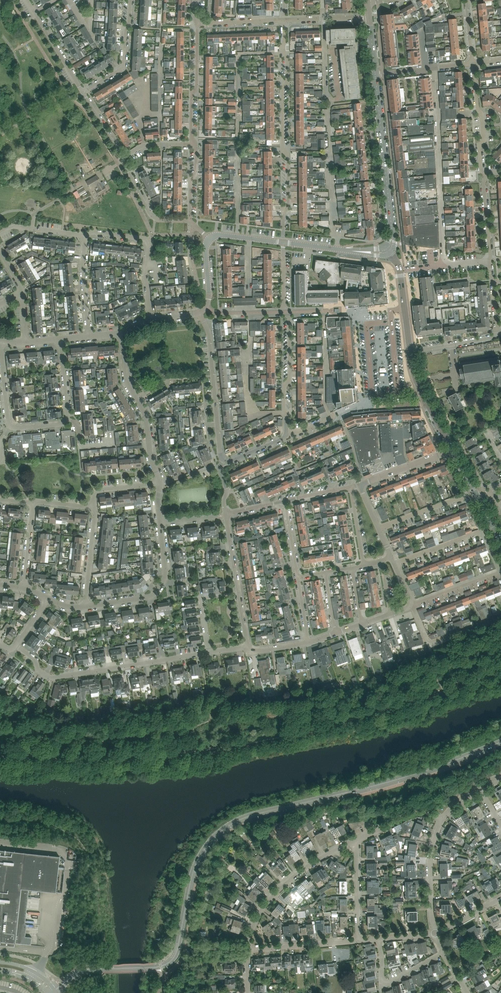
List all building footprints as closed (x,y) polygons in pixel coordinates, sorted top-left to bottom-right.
[(424,5),(426,8),(429,6),(430,8),(432,7),(432,8),(432,7),(428,0),(421,0),(424,5)] [(350,2),(342,2),(343,8),(335,9),(335,14),(348,13),(348,10),(351,9),(350,2)] [(253,11),(253,16),(266,16),(266,11),(273,11),(273,4),(266,4),(262,4),(262,3),(261,3),(259,3),(259,5),(262,5),(262,10),(256,10),(253,10),(253,11)] [(413,4),(407,7),(410,13),(412,16),(418,12),(416,10),(414,6),(413,4)] [(49,16),(58,10),(60,9),(59,7),(57,9),(55,5),(49,8),(48,9),(45,10),(49,16)] [(408,16),(409,17),(412,16),(407,7),(401,11),(404,17),(407,15),(407,16),(408,16)] [(440,12),(436,14),(437,15),(438,17),(442,15),(444,14),(441,8),(439,10),(440,12)] [(58,10),(49,16),(52,21),(61,15),(60,12),(59,13),(58,10)] [(401,67),(400,65),(398,65),(394,30),(406,29),(408,28),(399,12),(391,13),(391,15),(389,15),(389,17),(386,17),(386,16),(381,16),(382,26),(382,29),(385,28),(385,30),(383,30),(387,67),(392,66),(392,68),(401,67)] [(52,21),(53,24),(52,25),(54,27),(55,27),(55,26),(65,21),(61,15),(62,15),(61,15),(52,21)] [(78,20),(74,15),(72,16),(69,18),(73,23),(78,20)] [(427,21),(423,22),(425,26),(425,28),(434,27),(450,26),(457,25),(457,19),(449,20),(449,23),(433,24),(431,19),(427,21)] [(65,28),(64,26),(67,24),(65,20),(65,21),(55,26),(55,27),(58,32),(65,28)] [(422,20),(416,23),(420,29),(425,26),(423,22),(422,20)] [(420,29),(416,23),(410,27),(413,33),(420,29)] [(425,28),(426,34),(435,33),(450,32),(458,31),(457,25),(450,26),(434,27),(425,28)] [(67,26),(65,28),(58,32),(62,37),(64,36),(65,36),(66,35),(65,35),(70,32),(67,26)] [(83,35),(88,32),(85,26),(80,29),(83,35)] [(327,31),(328,37),(328,44),(335,44),(335,42),(351,42),(351,43),(348,43),(348,46),(345,47),(345,52),(343,52),(348,99),(360,98),(360,97),(359,97),(358,95),(360,94),(359,90),(358,90),(357,87),(359,87),(358,82),(357,82),(357,79),(358,79),(357,74),(356,74),(356,71),(357,71),(357,66),(355,66),(355,64),(356,63),(355,52),(359,52),(358,42),(355,42),(355,32),(353,32),(353,30),(345,30),(345,32),(342,32),(342,30),(343,30),(336,30),(336,32),(333,32),(333,31),(334,31),(334,30),(332,31),(327,31)] [(91,37),(90,35),(88,32),(83,35),(86,40),(87,40),(91,37)] [(297,38),(301,38),(302,38),(302,32),(296,32),(296,33),(291,33),(291,41),(297,41),(297,38)] [(272,33),(266,33),(267,39),(270,39),(270,45),(274,45),(274,39),(273,39),(272,33)] [(66,38),(63,39),(65,42),(63,43),(65,46),(75,40),(73,37),(71,38),(69,35),(67,37),(66,37),(65,37),(66,38)] [(407,43),(419,41),(418,35),(411,35),(407,36),(407,43)] [(65,46),(66,48),(68,47),(69,50),(76,46),(74,44),(76,42),(75,40),(65,46)] [(419,41),(407,43),(408,49),(411,49),(418,48),(419,48),(419,41)] [(69,50),(71,53),(70,54),(71,56),(79,51),(82,50),(80,47),(78,49),(76,46),(69,50)] [(445,50),(440,51),(440,56),(441,56),(445,56),(445,54),(446,54),(446,52),(450,52),(450,55),(451,59),(455,59),(457,59),(457,55),(460,55),(460,49),(446,50),(445,50)] [(71,56),(73,56),(76,61),(79,59),(79,60),(80,59),(83,57),(85,56),(82,50),(79,51),(71,56)] [(418,51),(411,52),(408,52),(409,59),(420,58),(420,51),(418,51)] [(108,66),(107,64),(114,60),(110,53),(103,57),(104,59),(99,63),(103,69),(108,66)] [(421,64),(420,58),(409,59),(410,66),(421,64)] [(103,69),(99,63),(98,61),(92,64),(91,63),(97,72),(103,69)] [(91,63),(86,66),(92,75),(97,72),(91,63)] [(87,79),(92,75),(86,66),(87,67),(83,69),(83,68),(80,70),(80,71),(81,72),(82,73),(83,72),(85,75),(84,75),(85,76),(87,79)] [(479,72),(480,81),(486,81),(487,83),(492,83),(492,79),(491,70),(485,71),(485,72),(479,72)] [(129,73),(123,77),(127,83),(132,79),(129,73)] [(121,86),(127,83),(123,77),(117,80),(121,86)] [(389,90),(400,89),(399,80),(399,78),(389,79),(390,80),(388,81),(388,83),(389,88),(388,88),(389,88),(389,90)] [(419,80),(420,86),(431,85),(430,78),(419,80)] [(115,90),(121,86),(117,80),(115,82),(114,81),(111,83),(111,84),(115,90)] [(109,93),(111,96),(117,93),(115,90),(111,84),(106,87),(109,93)] [(130,88),(133,93),(139,90),(135,84),(130,88)] [(431,85),(420,86),(420,93),(423,93),(424,95),(421,96),(432,95),(432,94),(431,95),(431,92),(432,92),(431,85)] [(111,96),(109,93),(106,87),(100,91),(105,99),(111,96)] [(127,97),(133,93),(130,88),(124,91),(127,97)] [(99,103),(105,99),(100,91),(94,94),(99,103)] [(121,101),(127,97),(124,91),(125,93),(119,97),(120,98),(121,101)] [(492,106),(498,100),(494,96),(492,96),(492,95),(490,95),(488,95),(489,97),(489,106),(491,105),(492,106)] [(500,105),(500,100),(500,101),(498,100),(492,106),(497,110),(500,105)] [(412,106),(412,110),(434,108),(433,101),(421,102),(422,108),(416,108),(416,106),(412,106)] [(351,104),(351,109),(340,110),(341,113),(347,112),(350,112),(353,112),(361,111),(361,103),(351,104)] [(104,106),(99,109),(101,113),(106,110),(110,107),(108,104),(104,107),(104,106)] [(109,119),(114,116),(117,114),(113,108),(105,113),(109,119)] [(454,108),(446,109),(442,109),(442,119),(442,120),(449,119),(457,119),(456,108),(454,108)] [(392,113),(393,121),(405,119),(413,119),(417,118),(428,117),(430,117),(429,109),(409,111),(392,113)] [(353,112),(354,119),(362,118),(361,111),(353,112)] [(112,125),(118,121),(120,120),(121,120),(117,114),(114,116),(109,119),(112,125)] [(354,119),(355,127),(363,126),(362,118),(354,119)] [(417,126),(417,118),(413,119),(405,119),(393,121),(394,129),(417,126)] [(118,121),(112,125),(115,130),(121,127),(118,121)] [(423,126),(417,126),(394,129),(395,138),(409,137),(433,135),(435,134),(434,124),(423,126)] [(364,134),(363,126),(355,127),(356,134),(364,134)] [(125,133),(121,127),(115,130),(119,136),(125,133)] [(122,142),(128,139),(125,133),(119,136),(122,142)] [(252,134),(252,137),(260,137),(260,138),(261,140),(266,140),(267,145),(272,145),(272,140),(274,140),(274,134),(266,134),(260,134),(255,134),(252,134)] [(365,141),(364,134),(356,134),(356,139),(357,142),(365,141)] [(395,138),(395,146),(407,145),(410,145),(434,142),(434,135),(435,135),(435,134),(433,135),(409,137),(395,138)] [(311,139),(297,139),(297,145),(305,145),(305,144),(308,144),(308,143),(311,143),(314,143),(318,143),(318,150),(325,150),(325,138),(317,139),(311,139)] [(122,142),(126,148),(132,144),(128,139),(122,142)] [(205,144),(205,150),(213,150),(215,150),(216,150),(217,151),(217,145),(217,140),(207,140),(207,144),(205,144)] [(354,143),(353,143),(354,145),(354,150),(355,150),(357,150),(366,149),(365,141),(357,142),(354,143)] [(434,142),(410,145),(407,145),(395,146),(396,153),(408,152),(413,152),(416,151),(434,149),(434,142)] [(337,147),(333,147),(334,153),(340,152),(339,148),(340,148),(339,146),(340,146),(340,147),(344,146),(344,143),(342,144),(336,144),(337,147)] [(366,156),(366,149),(357,150),(355,150),(355,153),(357,155),(358,155),(358,157),(366,156)] [(396,153),(397,161),(397,162),(405,161),(435,157),(435,149),(434,149),(416,151),(413,152),(408,152),(396,153)] [(153,153),(150,153),(147,154),(147,156),(143,156),(143,162),(144,165),(147,163),(154,162),(154,159),(154,153),(153,153)] [(497,153),(492,158),(496,161),(500,164),(500,163),(500,157),(497,153)] [(313,162),(321,162),(325,162),(325,158),(313,158),(313,160),(309,160),(309,156),(307,156),(307,154),(306,154),(301,154),(301,156),(299,156),(299,162),(313,162)] [(367,164),(366,156),(358,157),(355,158),(355,159),(354,160),(355,165),(360,165),(367,164)] [(436,167),(435,157),(405,161),(397,162),(398,171),(406,171),(436,167)] [(361,173),(368,172),(367,164),(360,165),(361,173)] [(436,174),(436,167),(406,171),(398,171),(399,178),(415,176),(425,175),(436,174)] [(148,176),(147,174),(145,170),(139,173),(142,179),(148,176)] [(461,175),(461,182),(466,182),(466,178),(469,178),(469,171),(454,172),(454,175),(461,175)] [(360,176),(361,176),(362,180),(364,180),(369,180),(368,172),(361,173),(357,173),(354,174),(354,178),(360,178),(359,176),(360,176)] [(415,176),(399,178),(399,179),(399,182),(400,185),(400,192),(426,190),(427,189),(437,188),(437,185),(437,183),(436,174),(425,175),(425,178),(416,180),(415,176)] [(100,183),(101,183),(97,176),(86,182),(90,188),(90,189),(97,185),(99,189),(98,190),(101,194),(106,190),(104,186),(103,187),(100,183)] [(142,179),(143,182),(145,185),(151,182),(149,180),(148,176),(142,179)] [(145,185),(147,191),(148,191),(154,188),(152,185),(154,184),(153,181),(151,182),(145,185)] [(358,188),(354,188),(354,191),(363,190),(370,189),(369,182),(357,183),(358,188)] [(337,193),(344,192),(343,184),(336,185),(337,193)] [(473,189),(470,189),(470,185),(465,185),(466,196),(473,195),(473,189)] [(157,195),(154,188),(148,191),(151,197),(157,195)] [(426,193),(426,190),(400,192),(402,203),(421,201),(420,194),(426,193)] [(338,201),(343,200),(345,200),(344,192),(337,193),(338,201)] [(161,204),(161,198),(159,195),(152,199),(155,206),(161,204)] [(421,201),(402,203),(402,209),(428,206),(428,200),(421,201)] [(428,206),(402,209),(403,217),(434,214),(439,213),(438,205),(428,206)] [(345,207),(338,208),(339,211),(339,215),(339,216),(344,215),(347,215),(346,207),(345,207)] [(366,221),(373,220),(372,212),(365,213),(364,213),(361,213),(362,221),(365,221),(366,221)] [(434,214),(403,217),(404,226),(435,223),(434,214)] [(272,223),(272,217),(260,217),(256,217),(256,220),(261,220),(261,223),(263,223),(263,227),(270,228),(270,223),(272,223)] [(363,226),(360,226),(360,229),(363,229),(364,229),(366,228),(367,228),(374,227),(373,220),(366,221),(365,221),(362,221),(363,226)] [(404,226),(406,245),(440,249),(439,222),(435,223),(404,226)] [(365,240),(369,240),(373,240),(373,235),(375,235),(374,227),(367,228),(368,236),(367,236),(365,240)] [(20,238),(17,240),(21,247),(27,244),(30,249),(31,248),(30,244),(29,238),(25,241),(22,236),(22,235),(19,237),(20,238)] [(30,244),(31,248),(32,249),(38,249),(39,246),(40,238),(36,238),(37,236),(34,236),(33,239),(30,238),(29,238),(30,244)] [(21,247),(17,240),(14,241),(13,240),(11,242),(16,250),(21,247)] [(167,246),(170,246),(176,246),(176,253),(177,253),(182,253),(182,243),(176,243),(170,243),(170,241),(167,241),(167,246)] [(17,252),(16,250),(11,242),(9,243),(10,244),(7,246),(8,249),(11,253),(14,251),(15,254),(18,253),(17,252)] [(465,248),(465,252),(473,252),(473,248),(476,248),(475,242),(468,243),(468,248),(465,248)] [(223,249),(224,255),(237,255),(237,251),(235,251),(235,245),(225,244),(225,249),(223,249)] [(138,257),(143,257),(144,251),(142,251),(142,250),(141,250),(142,249),(138,248),(138,247),(136,247),(134,259),(138,260),(138,257)] [(315,288),(315,287),(314,288),(314,287),(313,287),(312,287),(312,286),(311,286),(311,285),(311,284),(311,283),(311,284),(308,284),(308,271),(295,271),(297,271),(297,275),(295,275),(296,305),(306,305),(306,303),(308,303),(339,303),(339,300),(341,300),(341,301),(343,301),(346,301),(346,308),(360,307),(389,304),(385,269),(382,268),(362,266),(341,263),(341,280),(347,280),(346,290),(341,290),(341,284),(340,284),(340,263),(316,260),(315,273),(321,273),(320,275),(320,277),(322,279),(323,280),(325,281),(327,280),(327,284),(328,284),(328,290),(315,290),(315,288)] [(18,265),(21,270),(28,266),(25,261),(18,265)] [(28,266),(21,270),(24,275),(31,271),(28,266)] [(31,271),(24,275),(26,280),(34,276),(31,271)] [(34,276),(26,280),(29,285),(37,281),(34,276)] [(431,277),(420,278),(421,281),(421,286),(422,293),(423,298),(423,299),(423,302),(421,302),(422,305),(423,305),(424,306),(434,305),(434,301),(431,278),(431,277)] [(3,283),(8,292),(13,289),(12,287),(15,286),(10,278),(6,281),(3,283)] [(137,315),(140,313),(140,312),(142,311),(137,300),(132,302),(131,302),(132,305),(137,315)] [(132,305),(131,305),(129,306),(128,304),(125,305),(131,316),(133,315),(133,316),(137,315),(132,305)] [(108,323),(110,323),(110,324),(114,323),(114,318),(113,312),(113,313),(113,310),(110,310),(109,305),(106,305),(107,311),(108,323)] [(123,306),(120,307),(121,310),(126,320),(129,318),(129,317),(131,316),(125,305),(123,306)] [(418,337),(419,337),(443,334),(442,324),(427,325),(427,327),(426,327),(423,305),(413,306),(415,328),(417,328),(418,337)] [(126,320),(121,310),(118,311),(117,309),(114,310),(118,317),(120,321),(122,320),(122,321),(126,320)] [(327,322),(327,325),(327,328),(337,327),(342,327),(350,326),(350,324),(350,320),(342,321),(342,317),(340,317),(332,317),(329,317),(327,317),(327,322)] [(261,322),(256,322),(256,330),(257,330),(257,331),(264,331),(275,331),(275,325),(261,325),(261,322)] [(482,323),(483,331),(488,330),(490,328),(490,322),(482,323)] [(334,352),(339,351),(345,351),(352,350),(352,346),(352,345),(352,344),(336,346),(333,346),(329,346),(329,352),(334,352)] [(114,346),(108,347),(109,355),(114,355),(115,356),(118,356),(117,349),(114,349),(114,346)] [(67,352),(68,358),(77,357),(76,348),(70,349),(71,352),(67,352)] [(49,351),(50,360),(53,360),(53,363),(58,362),(58,356),(55,356),(54,350),(49,351)] [(44,357),(41,358),(41,364),(46,363),(46,360),(50,360),(49,351),(43,351),(44,357)] [(36,364),(41,364),(41,358),(38,358),(37,352),(32,353),(32,362),(36,361),(36,364)] [(27,359),(24,359),(24,366),(26,365),(27,365),(29,365),(29,362),(32,362),(32,353),(26,353),(27,359)] [(15,363),(14,354),(9,355),(9,361),(6,361),(7,367),(12,367),(12,364),(15,363)] [(22,366),(24,366),(24,359),(21,360),(20,354),(14,354),(15,363),(19,363),(19,366),(22,366)] [(354,368),(353,356),(334,358),(330,358),(331,370),(332,370),(336,370),(354,368)] [(460,363),(461,369),(460,369),(461,378),(462,378),(463,385),(468,384),(495,380),(496,387),(497,388),(500,387),(500,363),(500,359),(499,356),(460,362),(460,363)] [(357,398),(354,368),(332,370),(333,376),(327,377),(327,404),(331,413),(334,411),(333,409),(357,398)] [(51,375),(46,375),(44,375),(45,378),(45,380),(45,384),(48,383),(57,383),(57,377),(54,377),(53,374),(51,375)] [(17,381),(11,381),(12,387),(21,386),(24,386),(24,382),(23,377),(22,377),(17,378),(17,381)] [(274,388),(274,384),(276,384),(276,378),(262,378),(262,382),(265,382),(265,388),(274,388)] [(108,390),(114,388),(114,385),(118,384),(117,379),(108,380),(105,380),(106,386),(104,386),(104,391),(105,391),(108,390)] [(89,385),(85,386),(84,386),(84,380),(75,381),(75,387),(78,387),(78,390),(83,389),(85,389),(89,389),(89,385)] [(49,387),(45,387),(46,392),(52,392),(55,391),(55,388),(58,388),(57,383),(48,383),(49,387)] [(195,391),(200,391),(202,391),(202,385),(200,385),(200,383),(198,383),(196,384),(194,384),(195,391)] [(173,388),(168,390),(172,396),(173,398),(176,398),(179,397),(179,396),(179,393),(178,385),(174,386),(173,386),(172,386),(173,388)] [(18,392),(19,395),(25,394),(25,389),(21,389),(21,386),(12,387),(12,392),(18,392)] [(108,390),(110,393),(111,393),(114,398),(122,393),(119,388),(117,389),(116,390),(114,388),(108,390)] [(172,396),(168,390),(167,389),(166,390),(165,388),(162,390),(163,391),(167,399),(172,396)] [(159,393),(158,394),(162,401),(166,399),(167,399),(163,391),(160,393),(159,393)] [(52,392),(46,392),(46,398),(47,401),(50,401),(59,400),(59,394),(53,395),(52,392)] [(114,398),(117,402),(124,398),(122,393),(114,398)] [(456,411),(460,409),(464,407),(459,397),(457,393),(448,397),(449,399),(448,400),(449,402),(451,401),(456,411)] [(13,399),(14,404),(23,403),(26,403),(26,400),(25,397),(28,397),(28,394),(25,394),(19,395),(19,398),(13,399)] [(158,404),(159,407),(164,404),(162,401),(158,394),(157,395),(153,397),(158,404)] [(149,401),(147,403),(150,408),(153,407),(155,406),(156,409),(159,407),(158,404),(153,397),(150,399),(149,399),(149,400),(149,401)] [(116,409),(127,402),(124,398),(117,402),(114,404),(116,409)] [(357,402),(357,398),(333,409),(334,411),(357,402)] [(54,409),(54,406),(60,405),(59,400),(50,401),(47,401),(47,404),(47,408),(48,409),(54,409)] [(127,402),(116,409),(119,413),(120,413),(122,412),(130,407),(127,402)] [(14,410),(20,409),(20,412),(27,412),(26,406),(23,407),(23,403),(14,404),(14,410)] [(125,416),(132,412),(130,407),(122,412),(125,416)] [(190,418),(202,416),(201,412),(201,411),(201,410),(198,410),(198,407),(189,408),(189,411),(190,418)] [(46,410),(46,413),(48,413),(48,414),(48,415),(48,416),(48,417),(47,418),(47,419),(48,420),(49,420),(50,420),(51,420),(52,420),(53,419),(54,419),(55,418),(56,418),(56,417),(61,417),(60,411),(57,412),(57,410),(57,409),(57,408),(54,409),(48,409),(46,410)] [(84,420),(92,419),(92,413),(94,413),(93,410),(88,411),(85,411),(82,411),(82,414),(83,414),(84,420)] [(24,417),(27,417),(27,415),(30,415),(30,411),(27,412),(20,412),(21,415),(15,416),(15,421),(18,421),(19,423),(25,422),(24,417)] [(428,433),(422,420),(421,411),(412,412),(413,420),(413,424),(413,434),(414,440),(424,435),(428,433)] [(125,424),(128,423),(135,421),(134,418),(135,417),(132,412),(125,416),(127,421),(128,421),(128,423),(125,424)] [(402,412),(390,413),(390,412),(390,413),(391,447),(392,452),(394,452),(398,463),(400,462),(401,465),(407,462),(404,455),(403,439),(402,412)] [(412,412),(402,412),(403,439),(409,438),(411,438),(411,433),(409,434),(409,425),(410,425),(410,420),(413,420),(412,412)] [(361,468),(365,466),(371,463),(375,462),(374,460),(382,457),(379,449),(378,421),(377,413),(354,416),(344,420),(347,427),(349,430),(356,446),(361,468)] [(381,434),(382,453),(392,452),(391,447),(390,413),(377,413),(378,421),(380,420),(380,424),(380,434),(381,434)] [(202,416),(190,418),(190,421),(191,427),(200,426),(200,423),(202,423),(202,422),(202,420),(202,416)] [(129,431),(138,430),(137,424),(136,425),(135,421),(128,423),(125,424),(126,431),(129,431)] [(272,433),(278,431),(277,428),(278,428),(278,427),(278,423),(273,423),(269,425),(270,427),(272,433)] [(200,429),(200,426),(191,427),(191,430),(194,430),(195,436),(204,435),(203,431),(203,429),(200,429)] [(338,428),(334,429),(337,435),(342,433),(344,436),(346,434),(343,426),(341,427),(341,426),(340,427),(339,426),(338,427),(338,428)] [(270,427),(264,430),(267,436),(272,433),(270,427)] [(259,430),(258,430),(259,432),(262,438),(267,436),(264,430),(264,428),(260,429),(259,430)] [(94,429),(85,430),(85,436),(89,436),(89,439),(96,438),(96,435),(94,435),(94,429)] [(337,435),(334,429),(328,432),(331,438),(337,435)] [(71,450),(73,450),(74,453),(77,453),(75,432),(74,432),(75,437),(72,437),(71,430),(61,431),(63,445),(68,445),(68,447),(71,447),(71,450)] [(253,433),(253,434),(256,441),(262,438),(259,432),(258,430),(253,433)] [(45,433),(45,437),(45,439),(46,446),(51,445),(52,449),(52,450),(57,449),(60,449),(60,447),(60,443),(60,442),(59,437),(59,439),(56,439),(56,437),(55,432),(45,433)] [(245,432),(242,434),(244,438),(247,445),(253,442),(251,437),(250,436),(247,437),(246,434),(245,432)] [(331,438),(328,432),(322,434),(325,440),(329,451),(330,453),(332,452),(327,439),(331,438)] [(32,434),(33,451),(34,457),(38,457),(37,444),(43,443),(42,433),(41,433),(41,435),(38,435),(38,433),(32,434)] [(22,435),(23,444),(23,448),(29,447),(29,452),(30,457),(34,457),(33,451),(32,434),(26,434),(26,436),(22,437),(22,435)] [(316,437),(319,443),(325,440),(322,434),(316,437)] [(23,451),(23,448),(23,444),(22,435),(21,435),(22,437),(18,437),(18,435),(11,436),(10,438),(8,440),(9,441),(8,442),(9,450),(15,450),(15,451),(16,451),(17,452),(19,452),(20,455),(19,455),(19,457),(18,457),(19,458),(20,458),(20,459),(24,458),(24,454),(23,451)] [(127,445),(131,445),(138,444),(138,441),(139,441),(138,435),(129,436),(126,436),(127,445)] [(203,445),(202,441),(204,441),(204,439),(204,435),(195,436),(195,439),(192,440),(191,442),(191,444),(192,448),(200,446),(203,445)] [(422,439),(414,442),(416,446),(414,447),(415,448),(414,448),(415,451),(418,450),(425,447),(433,443),(429,435),(422,439)] [(316,437),(310,439),(313,446),(314,449),(316,453),(318,452),(316,448),(320,446),(319,443),(316,437)] [(468,448),(473,445),(474,447),(474,448),(478,445),(477,442),(476,442),(474,437),(465,442),(468,448)] [(242,447),(239,441),(238,439),(235,440),(235,438),(232,440),(234,443),(236,449),(242,447)] [(241,438),(238,439),(239,441),(242,447),(247,445),(244,438),(242,440),(241,438)] [(304,442),(307,448),(313,446),(310,439),(304,442)] [(349,440),(341,444),(342,447),(343,449),(351,446),(349,440)] [(304,442),(298,445),(301,451),(307,448),(304,442)] [(236,449),(234,443),(228,446),(231,452),(236,449)] [(428,454),(436,451),(433,443),(425,447),(418,450),(419,453),(423,452),(424,455),(422,455),(422,457),(428,454)] [(170,450),(168,450),(168,445),(159,445),(160,449),(160,451),(163,451),(164,455),(171,452),(170,450)] [(292,447),(294,452),(294,453),(298,452),(300,456),(301,459),(304,458),(302,454),(301,451),(298,445),(295,446),(294,446),(293,446),(293,447),(292,447)] [(481,450),(478,445),(474,448),(474,447),(469,450),(472,456),(477,453),(479,455),(479,456),(483,453),(485,452),(483,449),(481,450)] [(201,449),(200,446),(192,448),(191,448),(192,451),(195,450),(198,457),(201,456),(209,453),(207,447),(201,449)] [(289,449),(283,452),(287,460),(292,458),(289,449)] [(173,451),(171,452),(164,455),(162,456),(164,461),(171,458),(175,456),(173,451)] [(346,455),(348,454),(347,451),(343,453),(341,453),(343,457),(344,461),(348,470),(354,468),(351,462),(350,459),(348,460),(346,455)] [(280,460),(281,463),(287,460),(283,452),(278,454),(280,460)] [(209,453),(201,456),(203,460),(205,465),(210,463),(211,462),(210,459),(212,458),(211,458),(211,456),(209,453)] [(304,453),(302,454),(304,458),(306,462),(312,460),(310,455),(306,456),(304,453)] [(479,456),(479,455),(474,458),(477,464),(482,461),(483,464),(487,461),(487,462),(490,460),(488,457),(486,458),(483,453),(479,456)] [(275,463),(276,465),(281,463),(280,460),(278,454),(272,456),(275,463)] [(141,463),(144,463),(143,456),(140,457),(140,458),(135,459),(136,467),(141,467),(141,463)] [(177,461),(175,456),(171,458),(164,461),(165,465),(166,466),(174,463),(176,461),(177,461)] [(269,465),(270,467),(276,465),(275,463),(272,456),(267,459),(269,465)] [(267,459),(261,461),(265,470),(270,467),(269,465),(267,459)] [(443,466),(438,467),(440,473),(448,470),(444,459),(441,460),(443,466)] [(192,472),(197,470),(194,467),(191,460),(188,462),(192,472)] [(82,469),(85,469),(85,472),(91,472),(91,470),(90,463),(90,461),(82,462),(82,469)] [(166,467),(165,468),(167,471),(168,471),(178,466),(179,466),(177,461),(174,463),(166,466),(166,467)] [(490,466),(487,462),(487,461),(483,464),(478,466),(481,472),(486,469),(488,472),(492,469),(492,470),(494,468),(492,465),(490,466)] [(252,465),(255,471),(261,468),(258,462),(252,465)] [(252,472),(255,471),(252,465),(247,467),(250,473),(250,475),(251,476),(253,475),(252,472)] [(179,469),(178,466),(168,471),(170,476),(172,475),(174,480),(182,476),(179,469)] [(329,477),(331,476),(332,477),(337,475),(335,469),(334,466),(328,468),(327,466),(324,468),(327,473),(329,477)] [(247,467),(241,469),(244,476),(245,477),(250,475),(250,473),(247,467)] [(434,469),(431,470),(433,476),(440,473),(438,467),(434,469)] [(317,472),(319,478),(325,476),(324,474),(327,473),(324,468),(316,471),(317,472)] [(245,477),(244,476),(241,469),(236,472),(239,478),(239,480),(245,477)] [(417,469),(414,470),(418,481),(419,484),(426,481),(425,479),(423,473),(419,475),(417,469)] [(488,472),(483,474),(486,480),(491,477),(494,482),(500,478),(498,475),(496,476),(495,474),(495,475),(492,470),(492,469),(488,472)] [(408,479),(410,484),(418,481),(414,470),(411,472),(413,477),(408,479)] [(428,471),(423,473),(425,479),(433,476),(431,470),(428,471)] [(236,472),(230,474),(233,481),(239,478),(236,472)] [(295,474),(298,481),(300,480),(302,484),(303,486),(308,483),(305,476),(304,474),(302,475),(303,478),(300,479),(298,475),(297,472),(295,473),(295,474)] [(319,478),(317,472),(311,475),(314,481),(319,478)] [(305,476),(308,483),(314,481),(311,475),(311,473),(305,476)] [(288,480),(291,487),(296,484),(295,482),(298,481),(296,476),(295,474),(287,478),(288,480)] [(397,483),(393,484),(395,490),(403,487),(401,481),(400,480),(400,479),(399,476),(396,477),(395,477),(397,483)] [(404,480),(401,481),(403,487),(407,485),(408,488),(411,487),(410,484),(408,479),(404,480)] [(282,483),(285,489),(291,487),(288,480),(282,483)] [(388,493),(389,495),(396,493),(395,490),(393,484),(389,486),(387,481),(384,482),(385,484),(386,487),(388,493)] [(277,485),(279,491),(285,489),(282,483),(277,485)] [(271,488),(274,494),(279,491),(277,485),(271,488)] [(383,488),(378,490),(380,495),(388,493),(386,487),(383,488)] [(248,488),(240,492),(242,497),(249,495),(251,494),(248,488)] [(267,493),(268,496),(274,494),(271,488),(266,490),(265,488),(262,489),(264,494),(267,493)] [(374,492),(371,493),(372,496),(373,498),(377,497),(380,495),(378,490),(374,492)] [(146,492),(141,493),(142,501),(143,504),(146,503),(147,505),(151,504),(150,500),(150,497),(150,495),(148,496),(147,492),(146,492)] [(143,504),(142,501),(141,493),(136,493),(136,496),(133,497),(134,505),(142,504),(143,504)] [(134,506),(134,505),(133,497),(130,497),(129,494),(123,495),(125,507),(134,506)] [(249,495),(242,497),(245,503),(246,502),(248,506),(255,504),(251,494),(249,495)] [(124,503),(124,506),(124,507),(125,507),(124,503),(123,495),(117,495),(118,499),(115,499),(115,505),(116,510),(119,509),(119,504),(124,503)] [(111,496),(105,497),(106,505),(112,504),(112,506),(115,505),(115,499),(112,499),(111,496)] [(336,496),(330,498),(332,504),(332,506),(336,505),(336,506),(336,507),(338,507),(339,507),(338,503),(336,496)] [(326,506),(325,499),(319,500),(320,507),(321,511),(327,509),(326,506)] [(474,519),(470,509),(466,510),(466,509),(466,507),(467,507),(466,505),(466,504),(460,507),(461,509),(462,509),(463,512),(459,513),(461,519),(468,516),(470,520),(474,519)] [(8,512),(5,511),(4,518),(4,522),(8,522),(9,521),(10,519),(10,517),(13,517),(14,509),(8,508),(8,512)] [(14,509),(13,517),(19,518),(19,519),(22,519),(23,513),(20,513),(20,510),(14,509)] [(452,509),(449,511),(453,521),(461,519),(459,513),(454,515),(452,509)] [(38,518),(44,518),(45,510),(39,510),(38,514),(36,514),(36,518),(38,518)] [(51,511),(45,510),(44,518),(49,519),(49,523),(52,523),(53,514),(50,514),(51,511)] [(453,521),(449,511),(446,512),(448,517),(443,519),(447,527),(454,524),(453,522),(453,521)] [(53,521),(52,523),(56,524),(56,523),(62,524),(62,520),(63,512),(57,512),(56,515),(53,514),(53,521)] [(67,522),(71,523),(71,516),(68,516),(69,513),(63,512),(62,520),(68,521),(67,522)] [(74,522),(80,522),(81,514),(75,514),(75,517),(71,516),(71,523),(74,523),(74,522)] [(80,522),(80,525),(86,526),(86,521),(88,521),(88,518),(86,518),(87,515),(81,514),(80,522)] [(437,515),(434,516),(438,527),(439,530),(447,527),(443,519),(439,520),(437,515)] [(260,517),(262,523),(262,526),(266,525),(266,526),(268,525),(269,527),(268,522),(266,516),(260,517)] [(431,530),(438,527),(434,516),(431,517),(433,523),(428,524),(431,530)] [(256,525),(255,518),(249,519),(250,526),(253,525),(254,530),(257,529),(257,527),(256,525)] [(422,520),(419,522),(423,533),(431,530),(428,524),(424,526),(422,520)] [(238,533),(245,532),(243,521),(237,522),(238,526),(236,526),(238,533)] [(418,528),(413,530),(416,535),(423,533),(419,522),(416,523),(418,528)] [(216,532),(216,528),(215,525),(210,526),(211,535),(214,535),(214,538),(219,537),(218,531),(216,532)] [(211,535),(210,526),(204,526),(204,528),(201,529),(202,533),(202,539),(203,541),(205,541),(205,539),(211,538),(211,535)] [(202,539),(202,533),(199,533),(198,527),(192,528),(193,537),(197,537),(197,540),(202,539)] [(402,534),(398,535),(400,541),(402,545),(404,544),(406,544),(404,540),(408,538),(406,532),(405,530),(404,527),(400,528),(402,534)] [(188,534),(185,535),(185,541),(190,540),(190,537),(193,537),(192,528),(187,528),(188,534)] [(459,537),(465,535),(466,534),(465,531),(464,528),(457,531),(459,537)] [(181,529),(175,530),(176,534),(176,539),(177,539),(177,542),(180,541),(185,541),(185,535),(182,535),(181,529)] [(409,531),(406,532),(408,538),(416,535),(413,530),(409,531)] [(390,532),(389,534),(393,544),(397,542),(400,549),(402,548),(403,548),(402,545),(400,541),(398,535),(396,536),(394,537),(393,534),(395,534),(394,531),(390,532)] [(278,540),(277,534),(268,537),(269,542),(272,541),(278,540)] [(451,539),(449,535),(449,534),(442,537),(444,542),(451,540),(451,539)] [(427,543),(429,548),(436,545),(434,538),(426,541),(427,543)] [(480,541),(477,542),(479,547),(474,549),(476,555),(478,558),(481,557),(480,553),(488,550),(486,545),(482,546),(480,541)] [(273,547),(274,550),(270,551),(271,554),(276,553),(282,551),(280,545),(273,547)] [(468,545),(465,546),(469,557),(472,556),(475,565),(477,564),(480,563),(478,560),(478,558),(476,555),(474,549),(471,550),(469,545),(468,545)] [(463,553),(460,554),(462,560),(469,557),(465,546),(461,548),(463,553)] [(173,551),(174,557),(183,556),(182,552),(185,552),(185,547),(179,547),(179,550),(173,551)] [(317,562),(316,555),(316,553),(312,553),(311,547),(309,547),(309,550),(310,556),(311,563),(317,562)] [(206,559),(210,558),(219,557),(219,552),(213,552),(212,549),(210,550),(206,550),(207,553),(206,556),(206,557),(206,558),(206,559)] [(274,556),(275,560),(283,557),(282,551),(276,553),(271,554),(270,554),(271,557),(274,556)] [(453,551),(450,552),(454,563),(462,560),(460,554),(455,556),(453,551)] [(448,559),(444,560),(447,566),(454,563),(450,552),(446,553),(448,559)] [(180,562),(181,565),(187,564),(186,559),(183,559),(183,556),(174,557),(174,562),(180,562)] [(438,556),(435,557),(439,568),(446,566),(444,560),(440,562),(438,556)] [(210,558),(206,559),(206,564),(208,564),(208,565),(208,567),(209,567),(211,567),(214,567),(214,564),(220,563),(219,557),(210,558)] [(275,560),(272,561),(274,566),(274,569),(280,567),(279,565),(284,563),(285,563),(283,557),(275,560)] [(429,566),(431,571),(432,573),(440,571),(439,568),(435,557),(432,559),(434,564),(429,566)] [(482,558),(478,560),(480,563),(480,565),(481,568),(483,574),(496,569),(494,563),(491,564),(485,567),(482,558)] [(420,563),(424,574),(431,571),(429,566),(425,567),(423,562),(420,563)] [(107,564),(99,563),(98,569),(101,569),(100,572),(106,571),(107,564)] [(414,571),(416,577),(418,581),(421,580),(420,575),(424,574),(420,563),(417,564),(419,569),(414,571)] [(177,568),(175,568),(175,574),(189,572),(189,571),(189,568),(188,567),(188,564),(187,564),(181,565),(181,568),(177,568)] [(142,577),(146,581),(150,578),(150,573),(153,573),(153,569),(155,569),(155,567),(144,568),(145,574),(142,577)] [(405,568),(409,579),(416,577),(414,571),(410,573),(408,567),(405,568)] [(274,569),(271,570),(272,573),(274,573),(275,575),(274,575),(274,578),(278,577),(284,575),(283,570),(281,570),(280,568),(274,569)] [(33,582),(39,582),(40,574),(40,571),(30,570),(29,579),(34,580),(33,582)] [(376,576),(375,571),(367,572),(368,575),(363,576),(363,579),(367,578),(369,578),(376,576)] [(466,573),(468,579),(474,577),(472,571),(466,573)] [(182,579),(183,582),(189,581),(188,576),(189,576),(189,572),(175,574),(176,579),(177,579),(182,579)] [(461,582),(466,580),(468,579),(466,573),(458,575),(461,582)] [(278,577),(276,578),(277,584),(280,583),(286,581),(284,576),(278,577)] [(139,579),(133,580),(134,589),(141,587),(142,586),(142,585),(146,581),(142,577),(139,579)] [(207,579),(208,592),(214,592),(213,588),(213,585),(216,585),(215,579),(216,579),(215,578),(212,578),(207,578),(207,579)] [(221,578),(216,579),(215,579),(216,585),(219,585),(220,591),(226,590),(225,581),(221,582),(221,578)] [(203,580),(198,581),(199,585),(199,587),(202,587),(202,591),(203,593),(208,592),(207,579),(203,579),(203,580)] [(451,579),(444,582),(446,588),(453,585),(451,579)] [(497,581),(494,581),(496,587),(492,588),(494,594),(500,591),(500,585),(500,586),(498,580),(497,581)] [(177,588),(177,591),(187,590),(186,586),(189,586),(189,581),(183,582),(183,585),(178,585),(177,585),(177,588)] [(446,588),(444,582),(437,585),(439,591),(446,588)] [(487,597),(494,594),(492,588),(487,590),(485,585),(482,586),(487,597)] [(481,593),(477,594),(479,600),(480,602),(487,599),(487,597),(482,586),(480,587),(479,587),(481,593)] [(99,587),(96,587),(91,588),(91,591),(91,594),(94,594),(95,596),(100,595),(99,587)] [(281,589),(279,589),(281,595),(283,594),(289,593),(288,587),(281,589)] [(471,590),(468,591),(472,602),(475,601),(478,608),(482,607),(479,600),(477,594),(473,595),(471,590)] [(462,600),(464,605),(472,602),(468,591),(464,593),(466,598),(462,600)] [(279,602),(275,603),(276,605),(276,606),(280,605),(286,603),(285,600),(289,599),(290,599),(291,598),(289,593),(283,595),(279,595),(281,602),(279,602)] [(7,609),(7,606),(8,606),(9,597),(3,596),(2,601),(0,601),(0,608),(7,609)] [(455,596),(453,597),(457,608),(464,605),(462,600),(457,601),(455,596)] [(13,610),(15,610),(18,604),(14,603),(14,597),(9,597),(8,606),(13,606),(13,610)] [(458,611),(457,608),(453,597),(450,598),(452,604),(447,605),(449,611),(450,614),(458,611)] [(195,601),(194,600),(185,601),(186,607),(182,608),(182,611),(186,610),(190,610),(190,607),(195,606),(195,603),(196,602),(195,601)] [(20,613),(22,610),(24,612),(29,605),(24,601),(21,606),(18,604),(15,610),(17,611),(20,613)] [(163,603),(165,615),(173,613),(172,606),(169,607),(168,602),(163,603)] [(438,602),(438,603),(442,614),(449,611),(447,605),(443,607),(441,602),(438,602)] [(161,619),(161,615),(165,615),(163,603),(157,604),(158,606),(155,606),(157,620),(161,619)] [(280,605),(276,606),(277,609),(279,608),(281,608),(282,607),(284,613),(290,611),(289,605),(287,606),(286,603),(280,605)] [(437,609),(432,611),(434,616),(442,614),(438,603),(435,604),(437,609)] [(34,608),(29,605),(24,612),(26,614),(25,616),(27,618),(34,608)] [(144,608),(145,617),(148,616),(148,619),(154,618),(153,612),(150,612),(149,607),(144,608)] [(428,612),(426,607),(417,610),(421,619),(426,617),(426,619),(427,619),(428,620),(429,621),(431,620),(432,619),(432,618),(432,617),(434,616),(432,611),(428,612)] [(486,618),(490,616),(491,616),(487,607),(483,609),(486,618)] [(145,617),(144,608),(138,609),(139,614),(136,614),(137,621),(143,620),(142,617),(145,617)] [(190,610),(186,610),(187,616),(183,617),(183,620),(187,620),(191,619),(191,616),(197,615),(196,612),(197,611),(197,610),(196,610),(196,609),(190,610)] [(486,618),(483,609),(478,610),(478,611),(480,615),(481,620),(486,618)] [(137,621),(136,614),(133,615),(132,610),(127,611),(128,619),(134,618),(134,621),(137,621)] [(54,614),(49,611),(46,616),(50,619),(48,621),(54,625),(56,627),(58,624),(57,624),(60,619),(59,618),(61,616),(59,615),(55,612),(54,614)] [(128,619),(127,611),(121,611),(122,614),(120,614),(120,617),(119,617),(120,623),(121,626),(124,625),(123,620),(128,619)] [(110,613),(111,622),(112,625),(116,624),(117,627),(121,627),(121,626),(120,623),(119,617),(118,617),(118,615),(116,615),(116,612),(110,613)] [(109,625),(108,622),(111,622),(110,613),(105,614),(105,619),(102,620),(103,626),(106,626),(106,625),(109,625)] [(103,626),(102,620),(100,620),(99,615),(93,616),(95,624),(100,624),(100,627),(103,626)] [(95,624),(93,616),(88,617),(88,622),(86,622),(87,629),(90,628),(95,627),(95,624)] [(87,629),(86,622),(83,623),(82,617),(76,618),(78,627),(78,630),(87,629)] [(286,619),(282,620),(282,622),(284,621),(285,625),(287,625),(294,623),(292,617),(286,619)] [(78,627),(76,618),(71,619),(72,624),(69,625),(70,631),(73,631),(72,628),(78,627)] [(184,625),(181,626),(182,630),(183,629),(189,629),(193,628),(196,627),(195,624),(198,624),(198,621),(198,620),(198,619),(197,619),(197,618),(194,618),(191,619),(187,620),(183,620),(184,625)] [(401,630),(406,643),(413,641),(411,633),(414,632),(412,625),(410,620),(410,621),(407,622),(407,621),(407,622),(400,624),(398,624),(399,625),(401,630)] [(461,620),(454,623),(456,630),(464,627),(461,620)] [(54,625),(48,621),(47,624),(42,621),(39,625),(46,630),(49,632),(49,633),(53,628),(52,628),(54,625)] [(446,625),(449,633),(456,630),(454,623),(453,622),(446,625)] [(11,623),(10,625),(9,626),(6,630),(5,632),(8,634),(6,636),(11,640),(17,632),(12,628),(14,625),(11,623)] [(39,625),(36,630),(40,633),(39,635),(44,639),(46,637),(49,632),(46,630),(39,625)] [(399,644),(397,639),(395,634),(395,635),(394,635),(391,625),(384,628),(388,637),(385,638),(386,641),(387,640),(388,643),(392,642),(394,646),(399,644)] [(186,638),(190,638),(194,637),(194,634),(200,633),(199,630),(200,630),(200,628),(199,628),(199,627),(196,627),(193,628),(189,629),(190,635),(186,635),(186,638)] [(288,636),(285,636),(286,641),(293,640),(292,636),(297,634),(295,628),(289,630),(286,631),(288,636)] [(173,634),(168,635),(168,638),(170,647),(175,646),(175,644),(178,644),(178,643),(178,641),(177,636),(176,634),(176,633),(173,633),(173,634)] [(384,646),(383,643),(379,644),(377,645),(377,643),(373,633),(366,635),(368,638),(366,639),(366,640),(366,641),(366,642),(367,643),(367,644),(368,644),(370,643),(370,644),(371,644),(374,653),(381,650),(383,657),(382,657),(384,661),(385,661),(387,667),(387,666),(391,665),(390,663),(384,647),(384,646)] [(424,644),(423,639),(421,634),(418,635),(419,640),(413,641),(406,643),(408,648),(424,644)] [(44,639),(39,635),(37,638),(33,635),(29,639),(38,645),(39,646),(40,646),(42,644),(43,642),(42,641),(44,639)] [(169,647),(170,647),(168,638),(168,635),(164,635),(159,635),(161,646),(164,646),(164,648),(166,647),(166,648),(169,648),(169,647)] [(200,636),(194,637),(190,638),(191,644),(187,644),(188,647),(196,646),(195,643),(201,642),(201,639),(201,637),(200,637),(200,636)] [(151,653),(156,652),(155,647),(158,647),(157,637),(153,638),(154,641),(149,642),(149,644),(151,653)] [(350,641),(352,645),(353,649),(352,649),(355,656),(363,653),(360,645),(359,645),(358,643),(357,638),(358,638),(357,637),(352,639),(349,641),(350,641)] [(27,643),(26,644),(30,647),(28,649),(35,654),(37,651),(36,650),(36,647),(38,645),(29,639),(29,640),(28,639),(26,642),(27,643)] [(137,643),(135,644),(132,644),(134,656),(139,655),(139,650),(142,649),(141,643),(140,643),(140,640),(137,640),(137,643)] [(125,652),(128,651),(128,657),(134,656),(132,644),(128,645),(128,642),(124,642),(125,645),(124,645),(125,652)] [(144,642),(141,643),(142,649),(144,649),(145,654),(151,653),(149,644),(144,645),(144,642)] [(343,649),(341,642),(331,646),(334,652),(336,651),(338,656),(335,657),(338,664),(348,660),(349,663),(352,662),(349,655),(346,656),(345,653),(344,654),(343,649)] [(117,658),(116,650),(113,650),(111,647),(110,648),(109,645),(107,645),(107,646),(108,654),(111,654),(112,659),(117,658)] [(125,652),(124,645),(115,647),(116,650),(117,658),(123,657),(122,652),(125,652)] [(391,649),(389,645),(388,646),(384,647),(390,663),(395,662),(393,657),(392,652),(391,649)] [(84,650),(81,650),(82,655),(83,664),(89,663),(88,657),(91,657),(90,651),(89,646),(87,646),(88,651),(85,651),(84,650)] [(99,649),(100,661),(106,660),(105,655),(108,654),(107,646),(104,647),(104,648),(99,649)] [(54,652),(53,659),(56,660),(54,665),(60,666),(63,655),(58,653),(59,649),(56,648),(54,652)] [(314,652),(318,663),(321,661),(321,662),(322,662),(323,665),(326,664),(326,665),(333,663),(330,653),(326,655),(324,648),(314,652)] [(100,661),(99,649),(90,651),(91,657),(94,657),(95,662),(100,661)] [(73,653),(73,655),(74,660),(77,659),(78,664),(83,664),(82,655),(81,650),(79,651),(79,652),(73,653)] [(294,655),(295,660),(297,670),(311,668),(310,667),(309,659),(305,660),(303,660),(302,654),(294,655)] [(63,655),(60,666),(65,668),(66,663),(69,663),(71,657),(63,655)] [(246,668),(246,666),(245,661),(239,662),(238,657),(234,658),(234,659),(226,661),(227,671),(246,668)] [(285,666),(285,663),(286,663),(285,657),(278,658),(279,664),(277,664),(278,671),(280,671),(281,675),(284,674),(291,672),(291,668),(290,668),(289,664),(287,665),(285,666)] [(267,660),(259,661),(260,666),(261,671),(262,679),(271,677),(271,681),(272,684),(276,683),(274,674),(269,675),(269,673),(270,673),(270,668),(271,668),(271,667),(270,659),(269,659),(269,658),(268,658),(267,658),(267,659),(267,660)] [(9,665),(6,663),(5,665),(0,672),(0,677),(3,678),(6,674),(9,677),(15,669),(14,668),(16,665),(12,661),(9,665)] [(224,675),(223,672),(222,667),(219,668),(219,662),(212,663),(212,664),(208,665),(209,673),(217,672),(218,676),(224,675)] [(198,664),(190,665),(190,669),(190,670),(191,675),(191,676),(192,679),(198,678),(198,676),(199,676),(202,675),(202,673),(202,672),(201,667),(198,668),(198,664)] [(314,666),(310,667),(311,668),(312,679),(316,678),(322,676),(318,664),(314,666)] [(184,666),(178,667),(179,677),(183,676),(183,680),(184,680),(186,684),(190,683),(189,679),(188,675),(187,671),(184,671),(184,666)] [(172,668),(172,672),(173,677),(170,678),(171,683),(171,684),(174,684),(174,681),(180,680),(179,677),(178,667),(172,668)] [(17,671),(14,676),(12,679),(15,681),(17,679),(21,682),(28,672),(23,669),(20,674),(17,671)] [(162,670),(159,671),(161,685),(164,684),(164,682),(168,681),(167,677),(167,672),(162,672),(162,670)] [(152,675),(152,680),(153,686),(161,685),(159,671),(154,671),(154,675),(152,675)] [(33,675),(28,672),(21,682),(19,685),(23,688),(22,689),(25,691),(24,692),(25,692),(32,682),(29,681),(33,675)] [(138,674),(140,688),(143,687),(143,685),(147,685),(147,680),(146,675),(142,675),(141,673),(138,674)] [(138,674),(133,675),(134,678),(131,678),(132,683),(133,689),(140,688),(138,674)] [(95,677),(89,678),(90,689),(91,693),(99,692),(98,690),(100,690),(99,684),(99,679),(98,679),(96,679),(95,677)] [(80,691),(81,693),(82,700),(85,700),(86,690),(90,689),(89,678),(82,680),(82,682),(79,682),(80,691)] [(102,679),(103,686),(102,687),(102,690),(103,690),(104,694),(112,693),(113,692),(113,691),(112,689),(112,684),(111,681),(108,681),(108,678),(105,679),(105,678),(102,679)] [(128,690),(128,689),(127,684),(124,685),(123,678),(114,679),(114,681),(114,682),(115,689),(116,695),(121,694),(121,692),(122,691),(128,690)] [(34,686),(31,690),(29,693),(37,698),(42,692),(40,691),(45,684),(40,680),(35,687),(34,686)] [(77,691),(76,686),(76,681),(69,682),(69,686),(70,692),(77,691)] [(67,692),(67,689),(66,684),(62,684),(62,683),(58,683),(58,685),(55,685),(52,697),(61,699),(62,693),(67,692)] [(12,695),(10,699),(17,704),(20,701),(18,700),(14,697),(12,695)] [(474,817),(476,815),(476,814),(483,811),(480,806),(470,811),(474,817)] [(477,819),(475,819),(476,820),(477,823),(483,820),(482,818),(484,817),(486,816),(483,811),(476,814),(476,815),(478,818),(477,819)] [(470,820),(470,819),(466,813),(461,816),(465,823),(468,822),(470,826),(472,825),(471,822),(470,820)] [(465,823),(461,816),(456,819),(461,829),(464,828),(462,825),(465,823)] [(418,820),(415,828),(421,831),(423,825),(422,825),(423,821),(418,820)] [(310,821),(306,824),(310,831),(314,828),(310,821)] [(392,835),(387,837),(391,847),(396,844),(396,843),(399,842),(399,841),(399,836),(401,831),(404,824),(404,823),(394,827),(398,834),(393,836),(392,835)] [(476,825),(474,826),(475,829),(477,828),(480,833),(482,831),(483,831),(489,828),(486,823),(482,825),(481,826),(479,823),(476,825)] [(343,825),(341,826),(338,827),(341,835),(347,833),(343,825)] [(452,825),(449,830),(461,837),(462,836),(462,835),(461,834),(460,834),(462,831),(458,829),(456,828),(452,825)] [(338,827),(335,829),(334,826),(330,828),(332,834),(334,833),(336,838),(341,835),(338,827)] [(412,827),(410,833),(412,834),(419,837),(421,831),(415,828),(412,827)] [(489,828),(483,831),(486,837),(492,833),(489,828)] [(321,834),(326,843),(331,840),(326,830),(324,831),(324,832),(321,834)] [(461,837),(449,830),(449,831),(447,830),(445,835),(446,836),(453,840),(454,839),(458,842),(461,837)] [(321,833),(316,835),(321,845),(326,843),(321,834),(321,833)] [(295,838),(292,840),(294,842),(299,850),(300,851),(303,849),(303,850),(306,854),(308,853),(309,853),(311,852),(310,851),(311,851),(306,844),(304,840),(300,843),(299,840),(300,839),(298,836),(295,838)] [(494,845),(500,842),(497,836),(493,839),(491,840),(492,842),(489,844),(491,847),(494,845)] [(309,837),(304,839),(304,840),(306,844),(311,851),(316,848),(313,844),(310,839),(309,837)] [(386,851),(392,848),(391,847),(387,837),(385,837),(383,838),(382,839),(381,840),(386,851)] [(416,851),(417,845),(412,844),(413,841),(407,840),(406,845),(408,846),(407,849),(409,850),(416,851)] [(455,853),(456,853),(457,850),(454,849),(449,848),(450,846),(452,846),(453,843),(446,840),(445,844),(443,844),(441,850),(455,853)] [(268,841),(265,844),(271,851),(274,849),(268,841)] [(293,848),(289,851),(290,852),(291,854),(296,861),(301,857),(298,853),(297,852),(299,850),(294,842),(291,845),(293,848)] [(499,853),(497,850),(500,848),(500,843),(500,842),(494,845),(491,847),(494,852),(493,853),(495,855),(499,853)] [(464,848),(470,850),(472,851),(473,848),(466,843),(464,848)] [(406,849),(405,860),(410,860),(411,860),(411,856),(415,856),(416,851),(409,850),(407,849),(406,849)] [(55,856),(0,850),(0,942),(8,942),(15,943),(16,943),(31,945),(32,937),(25,936),(26,924),(25,924),(29,890),(56,892),(60,857),(55,856)] [(500,862),(500,853),(500,852),(499,853),(495,855),(493,856),(497,864),(500,862)] [(287,854),(285,855),(289,860),(292,864),(296,861),(291,854),(288,856),(287,854)] [(261,856),(258,859),(265,866),(267,863),(261,856)] [(279,863),(277,866),(282,872),(287,868),(284,865),(285,864),(280,859),(278,861),(279,863)] [(405,860),(404,860),(396,860),(396,864),(404,864),(405,871),(406,871),(416,871),(415,865),(409,865),(410,860),(405,860)] [(342,864),(337,861),(336,863),(332,861),(329,867),(332,869),(333,868),(338,871),(342,864)] [(271,867),(275,872),(278,876),(282,872),(277,866),(273,862),(271,864),(272,865),(270,867),(271,867)] [(347,867),(342,864),(338,871),(337,872),(341,874),(339,878),(347,878),(347,873),(344,873),(343,873),(347,867)] [(323,871),(322,869),(317,872),(322,880),(329,875),(325,869),(323,871)] [(482,873),(483,874),(484,876),(486,875),(488,878),(489,880),(490,881),(493,879),(489,872),(488,870),(487,870),(482,873)] [(240,876),(236,872),(233,876),(240,882),(243,878),(240,876)] [(270,884),(274,880),(270,876),(266,872),(264,874),(263,872),(260,875),(270,884)] [(322,880),(317,872),(312,875),(317,883),(322,880)] [(254,881),(258,885),(261,883),(264,886),(266,888),(270,884),(260,875),(258,877),(257,876),(253,880),(254,881)] [(493,879),(490,881),(494,889),(497,888),(498,890),(500,888),(499,885),(500,884),(497,877),(493,879)] [(307,879),(302,883),(306,888),(310,892),(314,889),(316,887),(312,880),(309,882),(307,879)] [(453,889),(452,880),(447,881),(447,883),(441,884),(442,890),(451,889),(453,889)] [(485,883),(485,884),(483,885),(486,891),(488,890),(489,892),(494,889),(490,881),(489,880),(485,883)] [(258,897),(262,892),(256,888),(258,885),(254,881),(251,884),(250,886),(254,889),(252,891),(258,897)] [(406,885),(403,885),(403,891),(405,891),(416,891),(416,887),(419,887),(419,885),(416,885),(414,885),(414,881),(406,882),(406,885)] [(299,888),(296,890),(301,896),(301,895),(304,894),(306,896),(310,893),(306,888),(302,883),(298,887),(299,888)] [(326,885),(318,890),(321,894),(325,890),(328,889),(326,885)] [(471,887),(469,888),(472,893),(473,893),(476,900),(481,897),(479,892),(478,890),(476,891),(476,890),(473,891),(471,887)] [(451,889),(442,890),(442,896),(444,896),(444,897),(451,897),(451,889)] [(294,892),(292,891),(288,895),(295,902),(301,896),(296,890),(294,892)] [(258,897),(252,891),(250,894),(248,893),(246,895),(255,901),(258,897)] [(405,891),(405,899),(410,899),(410,897),(417,897),(416,891),(405,891)] [(476,900),(472,893),(467,896),(471,903),(476,900)] [(240,901),(238,905),(248,911),(251,906),(245,902),(246,899),(242,896),(239,894),(237,897),(238,898),(240,900),(239,901),(240,901)] [(288,895),(284,899),(288,903),(289,904),(291,906),(295,902),(288,895)] [(346,896),(338,896),(338,899),(338,905),(341,905),(347,905),(347,899),(346,899),(346,896)] [(462,906),(465,904),(463,900),(462,899),(454,899),(457,903),(459,908),(462,906)] [(232,909),(223,904),(220,909),(230,913),(232,909)] [(286,910),(279,904),(276,909),(281,913),(283,911),(285,912),(286,910)] [(451,913),(451,904),(442,905),(442,909),(441,909),(441,913),(445,913),(445,915),(448,915),(448,913),(451,913)] [(248,911),(238,905),(237,905),(234,910),(245,916),(248,911)] [(375,905),(368,905),(368,910),(375,910),(375,913),(384,913),(385,913),(386,913),(386,909),(381,909),(381,907),(378,907),(378,905),(375,905)] [(279,915),(281,913),(276,909),(272,913),(276,917),(274,920),(279,925),(282,921),(279,919),(281,917),(279,915)] [(409,911),(405,911),(405,921),(414,921),(415,922),(417,922),(417,920),(418,920),(417,915),(418,915),(418,913),(417,913),(417,912),(414,912),(409,912),(409,911)] [(375,916),(368,916),(369,922),(378,922),(380,922),(380,917),(384,917),(384,913),(375,913),(375,916)] [(492,922),(495,928),(499,926),(499,927),(500,926),(500,921),(497,913),(489,918),(492,922)] [(233,925),(241,928),(243,922),(231,918),(229,924),(233,925)] [(322,920),(316,921),(316,924),(317,931),(320,931),(320,933),(322,933),(323,934),(324,933),(325,933),(325,932),(326,932),(325,921),(324,920),(322,920)] [(271,922),(263,928),(266,932),(272,929),(272,928),(270,926),(272,925),(271,922)] [(338,923),(337,923),(337,926),(339,926),(339,928),(341,928),(341,931),(345,931),(345,928),(348,928),(348,922),(338,923)] [(299,924),(289,925),(290,926),(290,929),(290,935),(296,935),(296,933),(299,933),(299,928),(299,925),(299,924)] [(241,928),(233,925),(232,928),(230,927),(229,930),(239,933),(241,928)] [(482,933),(481,928),(477,928),(475,925),(468,930),(474,941),(478,939),(476,935),(479,933),(482,933)] [(281,934),(280,927),(276,929),(274,927),(272,928),(272,929),(266,932),(270,937),(275,934),(276,935),(281,934)] [(484,933),(487,938),(492,935),(488,928),(484,931),(484,933)] [(454,937),(451,939),(452,941),(455,947),(456,949),(460,947),(458,945),(465,941),(461,933),(460,932),(456,934),(457,935),(454,937)] [(397,947),(395,948),(393,941),(387,943),(388,946),(386,947),(387,954),(393,953),(393,956),(394,956),(399,955),(397,947)] [(420,949),(416,949),(417,951),(418,955),(428,952),(425,942),(418,943),(420,949)] [(368,956),(369,958),(377,957),(375,949),(370,951),(369,947),(372,947),(371,943),(365,945),(366,948),(364,948),(366,956),(368,956)] [(414,951),(417,951),(416,949),(415,943),(408,944),(409,949),(405,950),(407,956),(414,954),(414,951)] [(304,954),(303,954),(304,959),(305,966),(306,966),(307,965),(307,964),(310,963),(310,965),(313,965),(313,963),(313,958),(313,955),(310,956),(309,954),(308,954),(307,953),(305,953),(304,954)] [(295,960),(291,960),(291,955),(290,955),(289,954),(287,954),(286,956),(285,956),(285,961),(286,967),(288,967),(288,965),(292,965),(292,967),(296,966),(295,960)] [(295,960),(296,966),(298,966),(298,967),(300,967),(301,966),(305,966),(304,959),(301,959),(300,954),(294,955),(295,960)] [(277,956),(276,956),(277,966),(281,966),(281,968),(286,967),(285,961),(282,961),(282,956),(281,956),(280,955),(278,955),(277,956)] [(393,971),(398,968),(398,966),(401,965),(400,960),(399,958),(400,957),(399,955),(394,956),(393,956),(388,957),(389,964),(395,963),(395,966),(392,967),(393,971)] [(274,966),(277,966),(276,956),(271,957),(271,962),(268,962),(269,969),(274,968),(274,966)] [(260,958),(259,958),(258,957),(256,957),(255,958),(254,958),(255,963),(252,964),(251,970),(257,970),(257,968),(260,968),(260,958)] [(265,957),(260,958),(260,968),(264,967),(264,969),(269,969),(268,962),(265,963),(265,957)] [(369,969),(377,968),(375,960),(370,962),(369,958),(364,959),(366,970),(369,969)] [(220,964),(225,964),(225,972),(235,973),(236,964),(229,964),(229,959),(220,960),(220,964)] [(335,968),(338,967),(337,962),(333,963),(334,964),(328,964),(319,964),(319,972),(329,971),(329,973),(335,973),(335,966),(335,968)] [(431,965),(432,970),(433,973),(434,973),(437,972),(437,975),(444,973),(443,967),(440,968),(438,963),(431,965)] [(421,970),(424,978),(425,982),(428,981),(428,980),(431,979),(431,980),(434,982),(436,981),(434,973),(433,973),(432,970),(429,971),(428,966),(425,968),(425,969),(421,970)] [(476,983),(480,980),(484,978),(482,975),(486,972),(483,967),(477,971),(478,974),(472,977),(476,983)] [(364,981),(368,980),(369,980),(377,978),(375,971),(370,973),(369,969),(366,970),(363,970),(365,978),(364,980),(364,981)] [(420,979),(419,974),(412,976),(414,984),(415,984),(417,983),(418,986),(426,984),(425,982),(424,978),(420,979)] [(477,985),(475,987),(479,992),(485,989),(487,987),(484,982),(488,980),(486,977),(484,978),(480,980),(482,983),(477,985)] [(227,987),(230,987),(235,988),(235,980),(226,979),(226,985),(223,985),(223,988),(227,988),(227,987)] [(415,984),(414,984),(411,984),(410,979),(402,981),(405,989),(408,988),(409,991),(416,989),(415,984)] [(368,988),(368,991),(376,989),(375,982),(369,984),(369,980),(368,980),(364,981),(363,981),(365,989),(368,988)] [(444,990),(448,987),(453,985),(451,981),(442,986),(444,990)] [(261,992),(269,992),(269,991),(266,991),(266,985),(264,985),(259,985),(254,985),(254,992),(256,992),(261,991),(261,992)] [(405,989),(401,990),(400,985),(393,987),(395,992),(406,992),(405,989)] [(498,992),(493,988),(491,985),(487,987),(485,989),(486,991),(483,992),(496,992),(498,992)]
